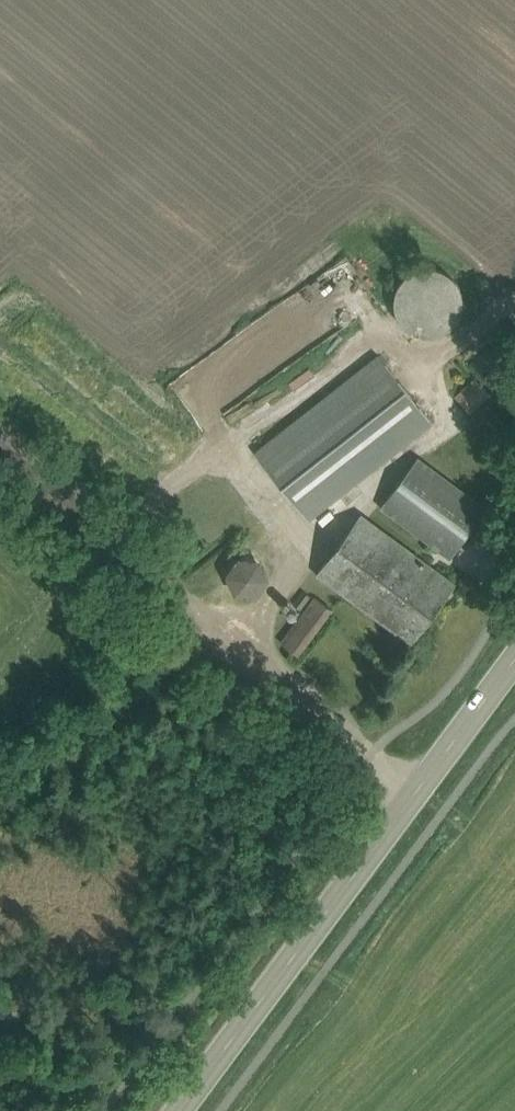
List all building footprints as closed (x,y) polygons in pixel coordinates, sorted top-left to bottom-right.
[(456,280),(452,276),(448,273),(444,271),(438,269),(434,268),(430,268),(427,268),(420,269),(415,271),(411,273),(407,276),(404,280),(401,283),(398,288),(397,292),(396,296),(395,301),(396,306),(397,311),(399,317),(402,321),(405,325),(409,329),(418,334),(423,335),(428,336),(432,336),(437,335),(442,334),(450,330),(456,324),(458,320),(460,317),(462,313),(464,303),(463,295),(462,291),(460,285),(456,280)] [(256,452),(309,519),(432,422),(379,355),(256,452)] [(457,396),(472,412),(490,394),(474,378),(457,396)] [(381,506),(450,558),(487,508),(418,457),(381,506)] [(317,573),(412,643),(456,584),(361,514),(317,573)] [(226,576),(254,598),(275,572),(247,551),(226,576)] [(281,642),(298,654),(333,609),(316,596),(281,642)]
